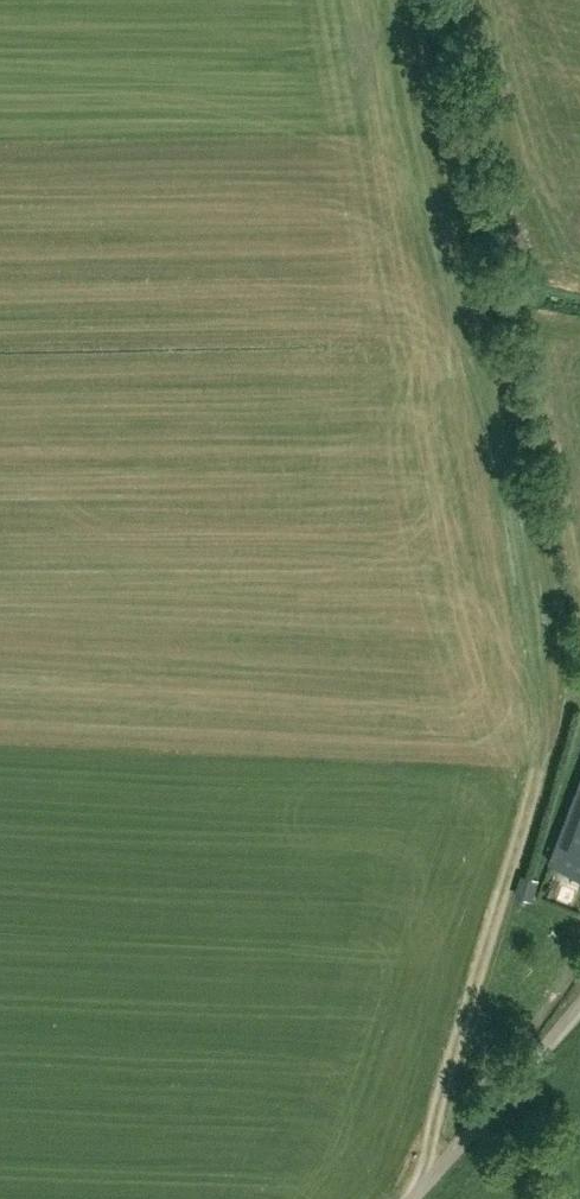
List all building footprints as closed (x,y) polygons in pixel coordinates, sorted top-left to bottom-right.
[(551,862),(579,873),(579,784),(551,862)] [(536,895),(537,892),(540,878),(523,873),(519,886),(518,890),(536,895)]
